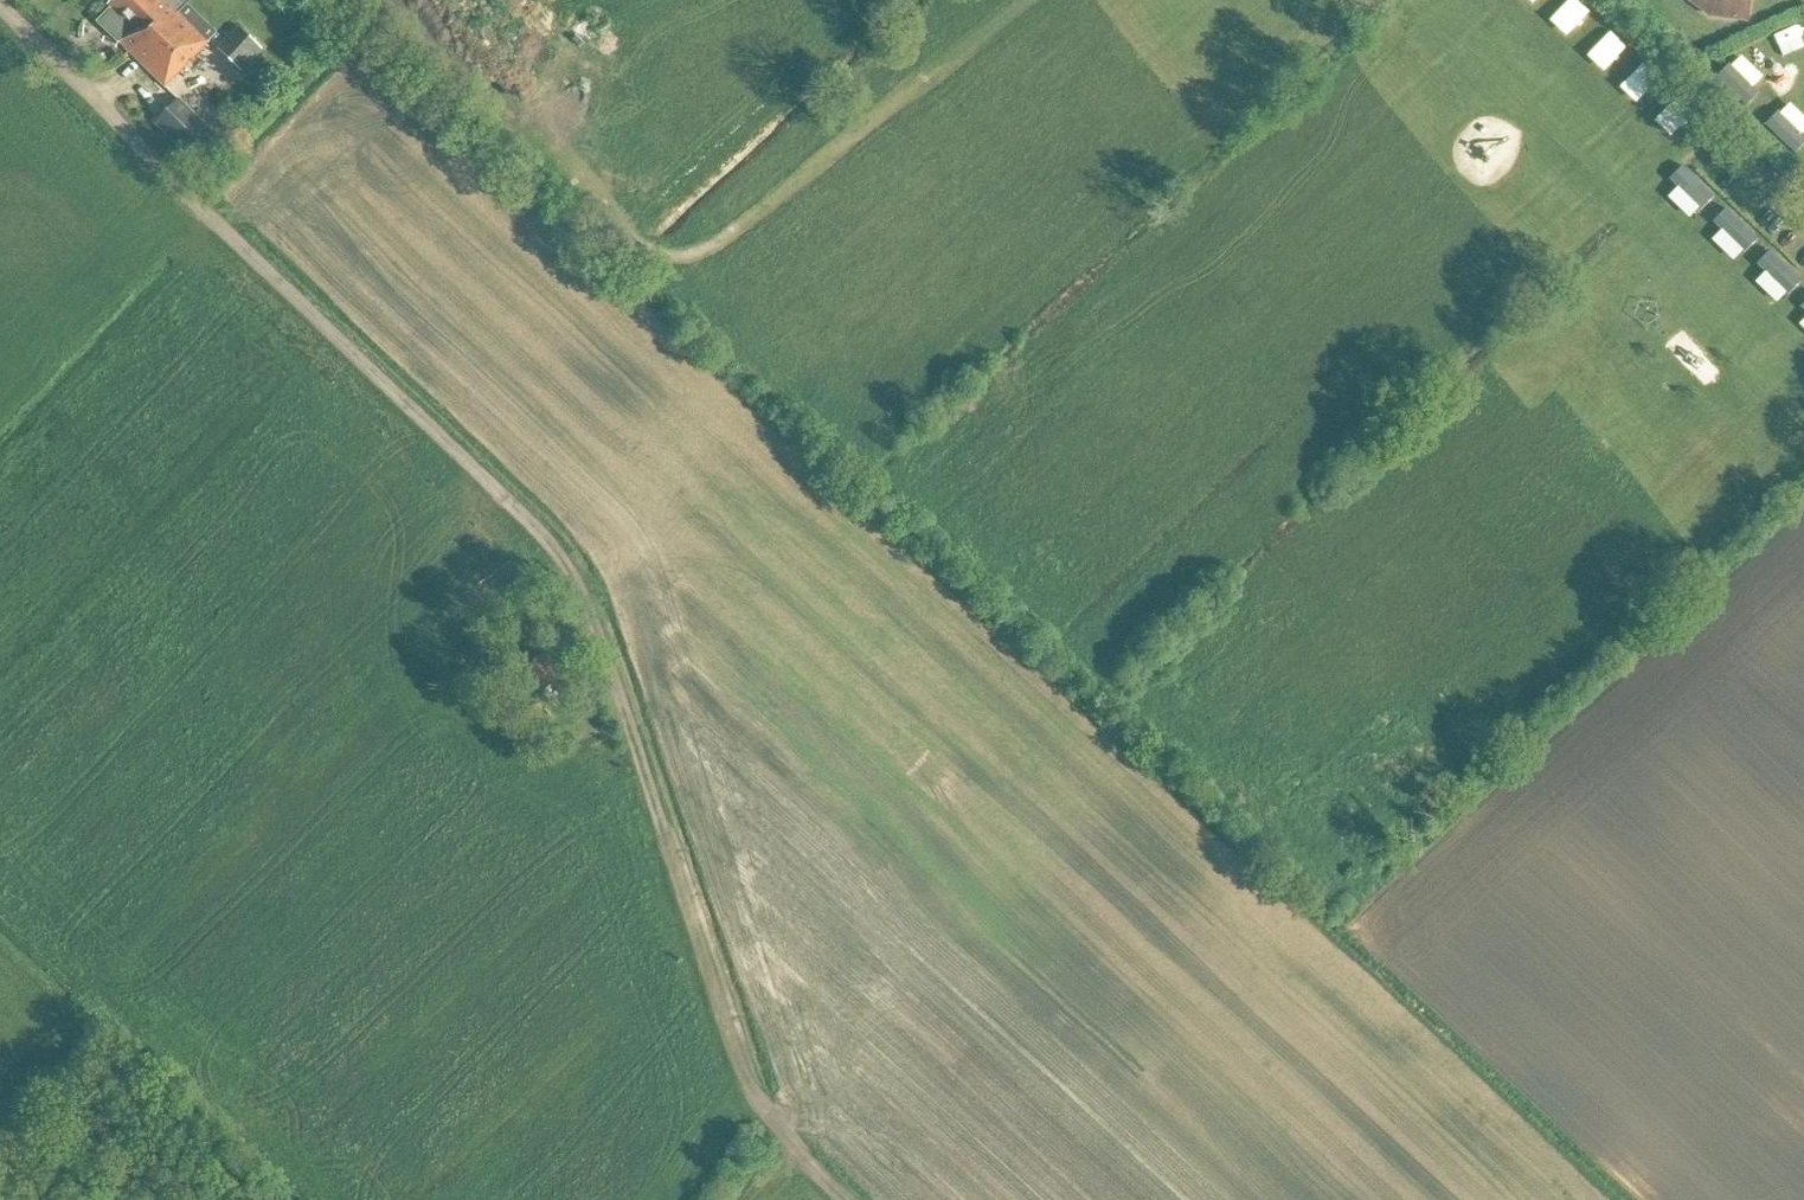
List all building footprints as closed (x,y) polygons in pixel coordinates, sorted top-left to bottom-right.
[(183,15),(167,0),(164,0),(162,3),(159,0),(117,0),(111,6),(135,30),(121,44),(133,55),(136,53),(138,56),(153,41),(157,40),(167,30),(171,29),(183,15)] [(1596,10),(1585,0),(1572,0),(1557,18),(1575,33),(1596,10)] [(1709,18),(1748,23),(1750,0),(1684,0),(1709,18)] [(136,53),(133,55),(165,87),(210,42),(183,15),(171,29),(167,30),(157,40),(153,41),(138,56),(136,53)] [(243,72),(264,49),(240,26),(219,49),(243,72)] [(1593,52),(1612,69),(1633,46),(1615,29),(1593,52)] [(1757,85),(1770,73),(1750,51),(1737,63),(1757,85)] [(1643,100),(1665,79),(1649,62),(1627,82),(1643,100)] [(1684,96),(1662,117),(1678,134),(1700,113),(1684,96)] [(1790,98),(1773,128),(1803,147),(1803,106),(1790,98)] [(199,163),(220,140),(179,102),(158,124),(199,163)] [(1692,162),(1677,177),(1685,185),(1676,193),(1700,217),(1724,193),(1692,162)] [(1736,204),(1722,217),(1731,226),(1720,237),(1742,261),(1767,237),(1736,204)] [(1772,269),(1763,278),(1786,303),(1803,286),(1803,272),(1780,247),(1765,261),(1772,269)] [(562,672),(547,654),(527,671),(544,692),(554,684),(567,699),(585,684),(570,666),(562,672)]
